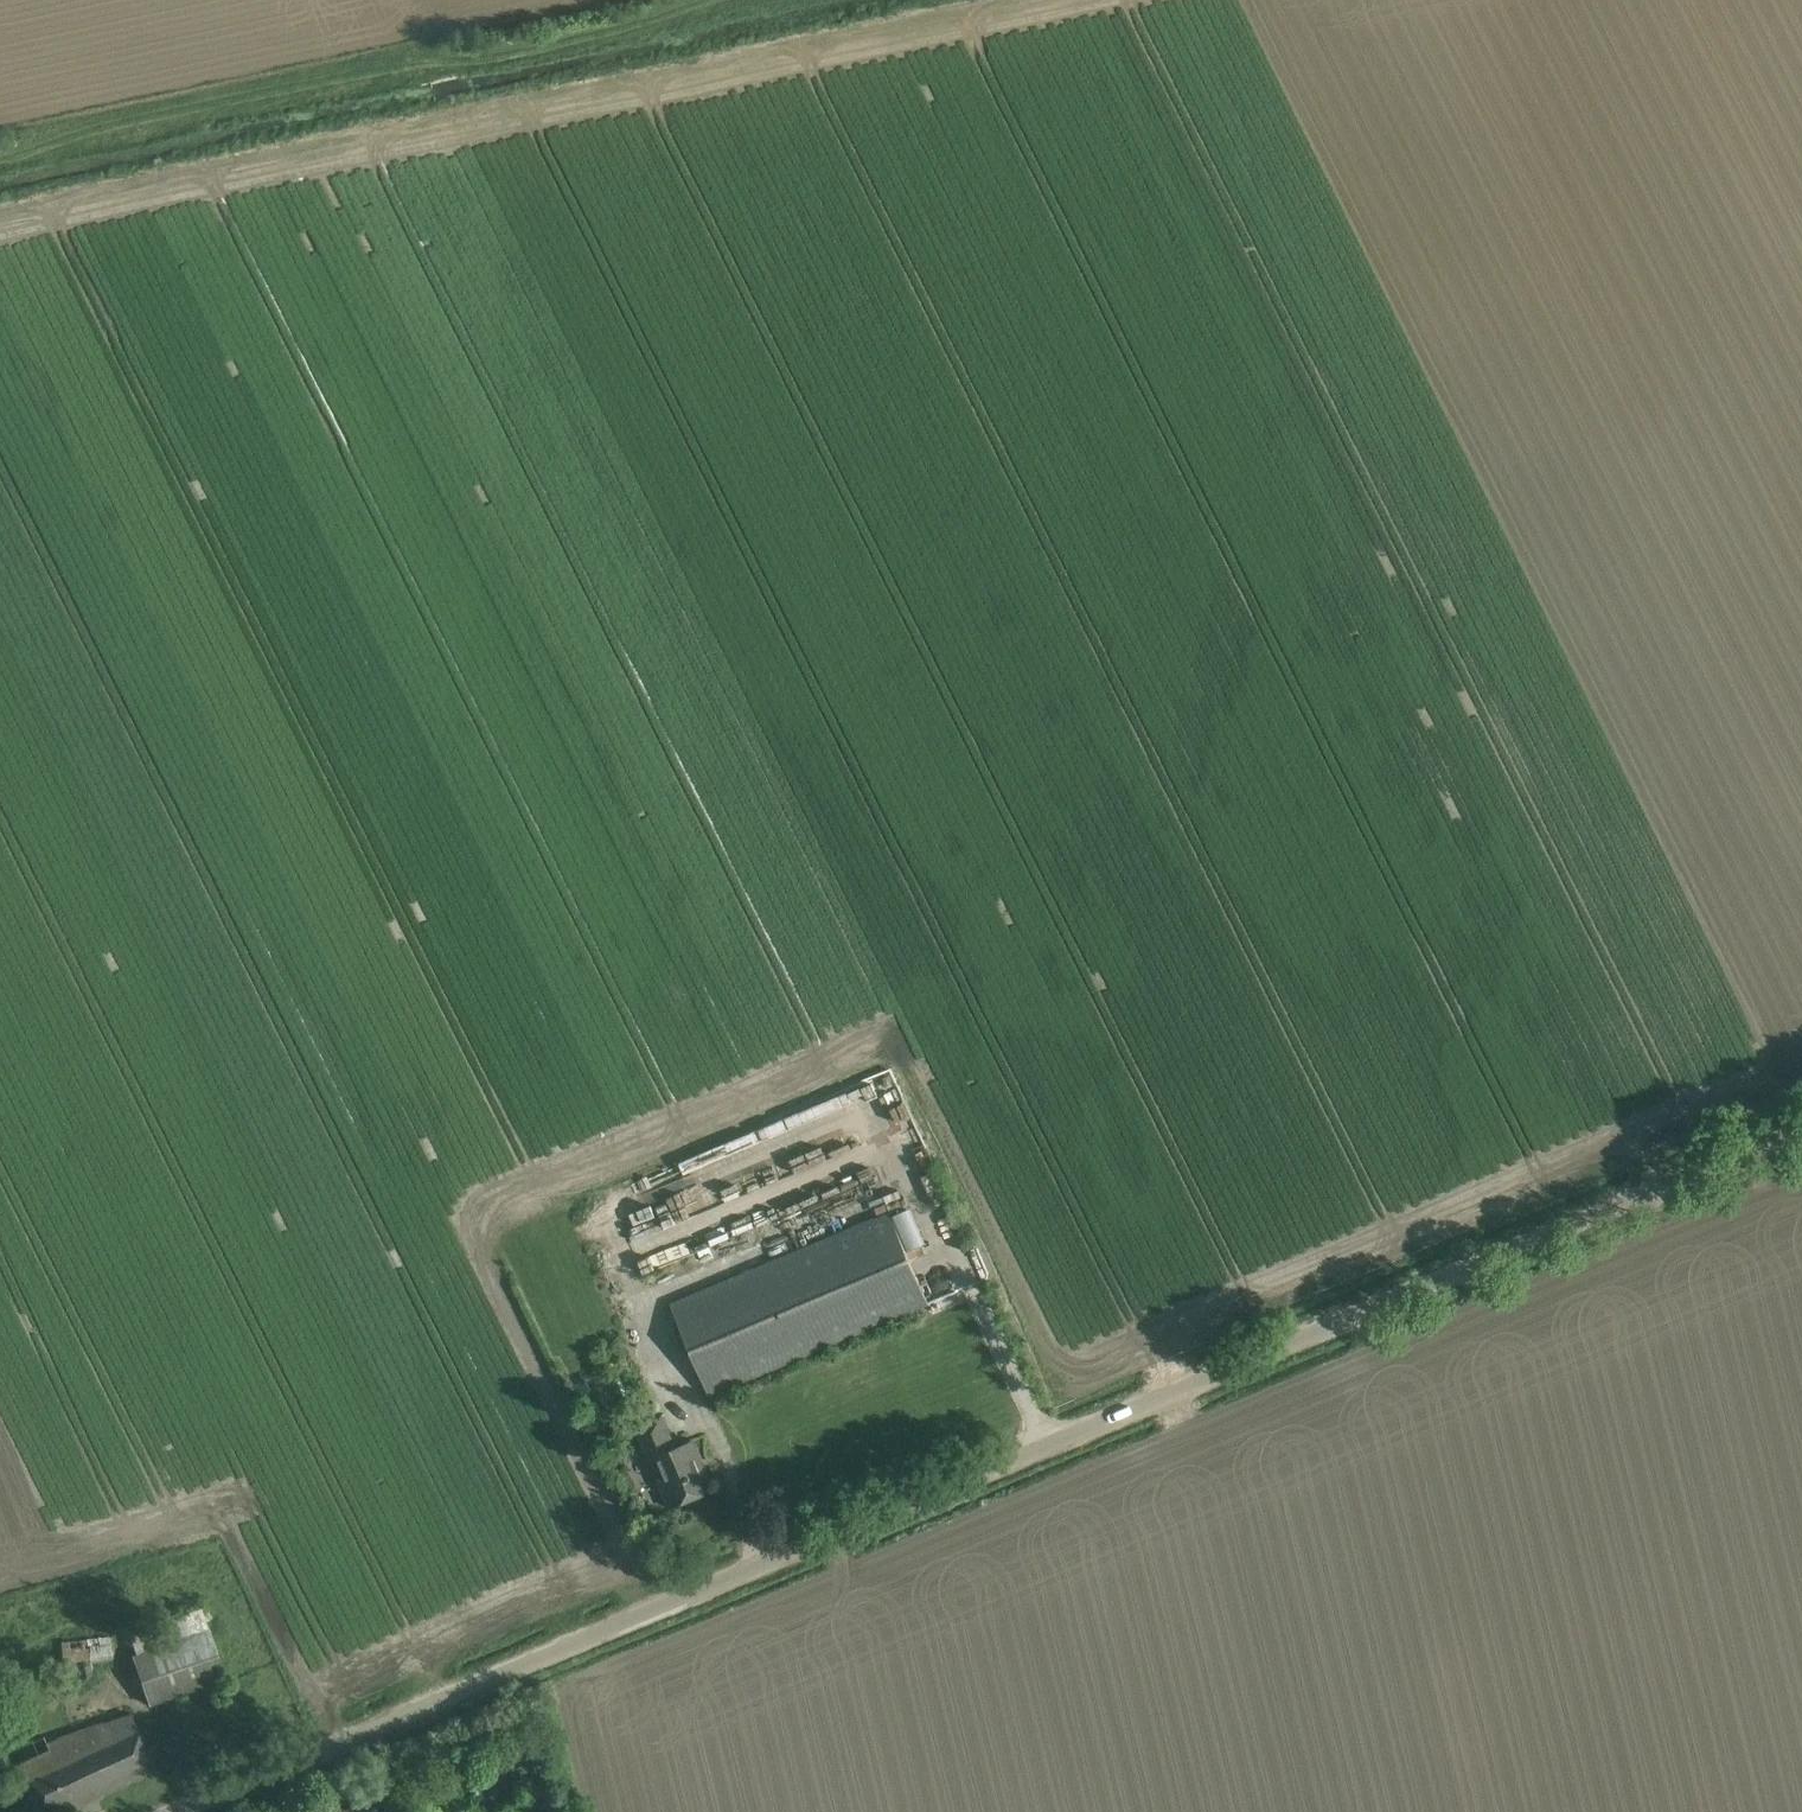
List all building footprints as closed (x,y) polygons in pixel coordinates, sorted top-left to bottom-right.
[(772,1238),(884,1199),(876,1177),(822,1196),(812,1168),(717,1201),(720,1209),(684,1221),(689,1235),(698,1231),(708,1259),(735,1249),(730,1234),(740,1231),(734,1212),(747,1207),(754,1226),(766,1222),(772,1238)] [(671,1304),(709,1396),(929,1304),(890,1212),(671,1304)] [(671,1507),(713,1490),(692,1441),(675,1448),(662,1416),(637,1426),(671,1507)] [(225,1678),(209,1629),(201,1608),(128,1633),(135,1654),(131,1656),(148,1705),(225,1678)] [(93,1677),(90,1661),(112,1658),(110,1638),(61,1642),(62,1663),(73,1662),(75,1670),(77,1680),(93,1677)] [(27,1781),(41,1804),(45,1811),(66,1811),(80,1806),(80,1805),(154,1769),(144,1748),(131,1714),(46,1744),(48,1750),(19,1764),(27,1781)] [(364,1802),(342,1811),(368,1811),(364,1802)]
